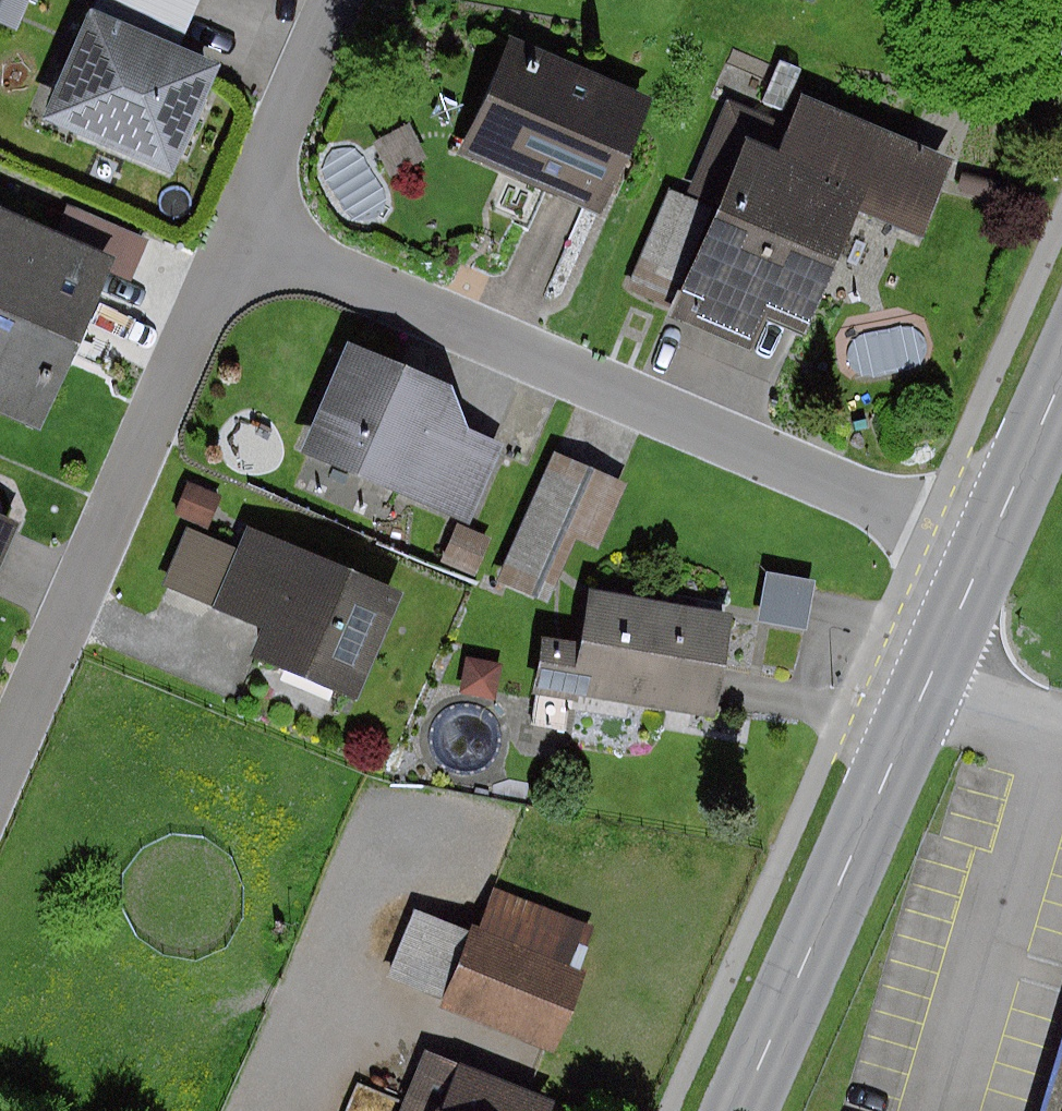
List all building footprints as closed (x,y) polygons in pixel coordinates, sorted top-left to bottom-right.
[(23,16),(33,0),(0,0),(0,2),(23,16)] [(188,30),(120,0),(108,0),(56,120),(183,175),(238,51),(188,30)] [(188,30),(201,0),(120,0),(188,30)] [(664,92),(524,32),(471,153),(611,213),(664,92)] [(743,89),(700,182),(736,198),(686,308),(765,343),(780,309),(826,330),(878,216),(931,240),(972,150),(815,79),(799,115),(743,89)] [(437,154),(423,116),(393,127),(408,165),(437,154)] [(630,283),(686,308),(736,198),(700,182),(680,173),(630,283)] [(0,196),(0,393),(56,414),(120,239),(0,196)] [(373,347),(325,449),(485,524),(523,443),(482,424),(468,387),(373,347)] [(642,481),(571,447),(511,574),(559,597),(591,530),(613,541),(642,481)] [(234,488),(199,475),(186,508),(221,522),(234,488)] [(29,518),(0,505),(0,585),(29,518)] [(419,586),(263,521),(228,603),(275,622),(263,653),(372,699),(419,586)] [(506,535),(471,521),(459,548),(494,563),(506,535)] [(831,573),(779,565),(772,612),(824,620),(831,573)] [(557,631),(549,686),(732,714),(748,612),(602,589),(595,637),(557,631)] [(520,652),(481,648),(477,691),(515,695),(520,652)] [(581,908),(499,874),(443,1010),(552,1054),(591,958),(565,947),(581,908)] [(561,1101),(431,1053),(409,1110),(557,1110),(561,1101)]
